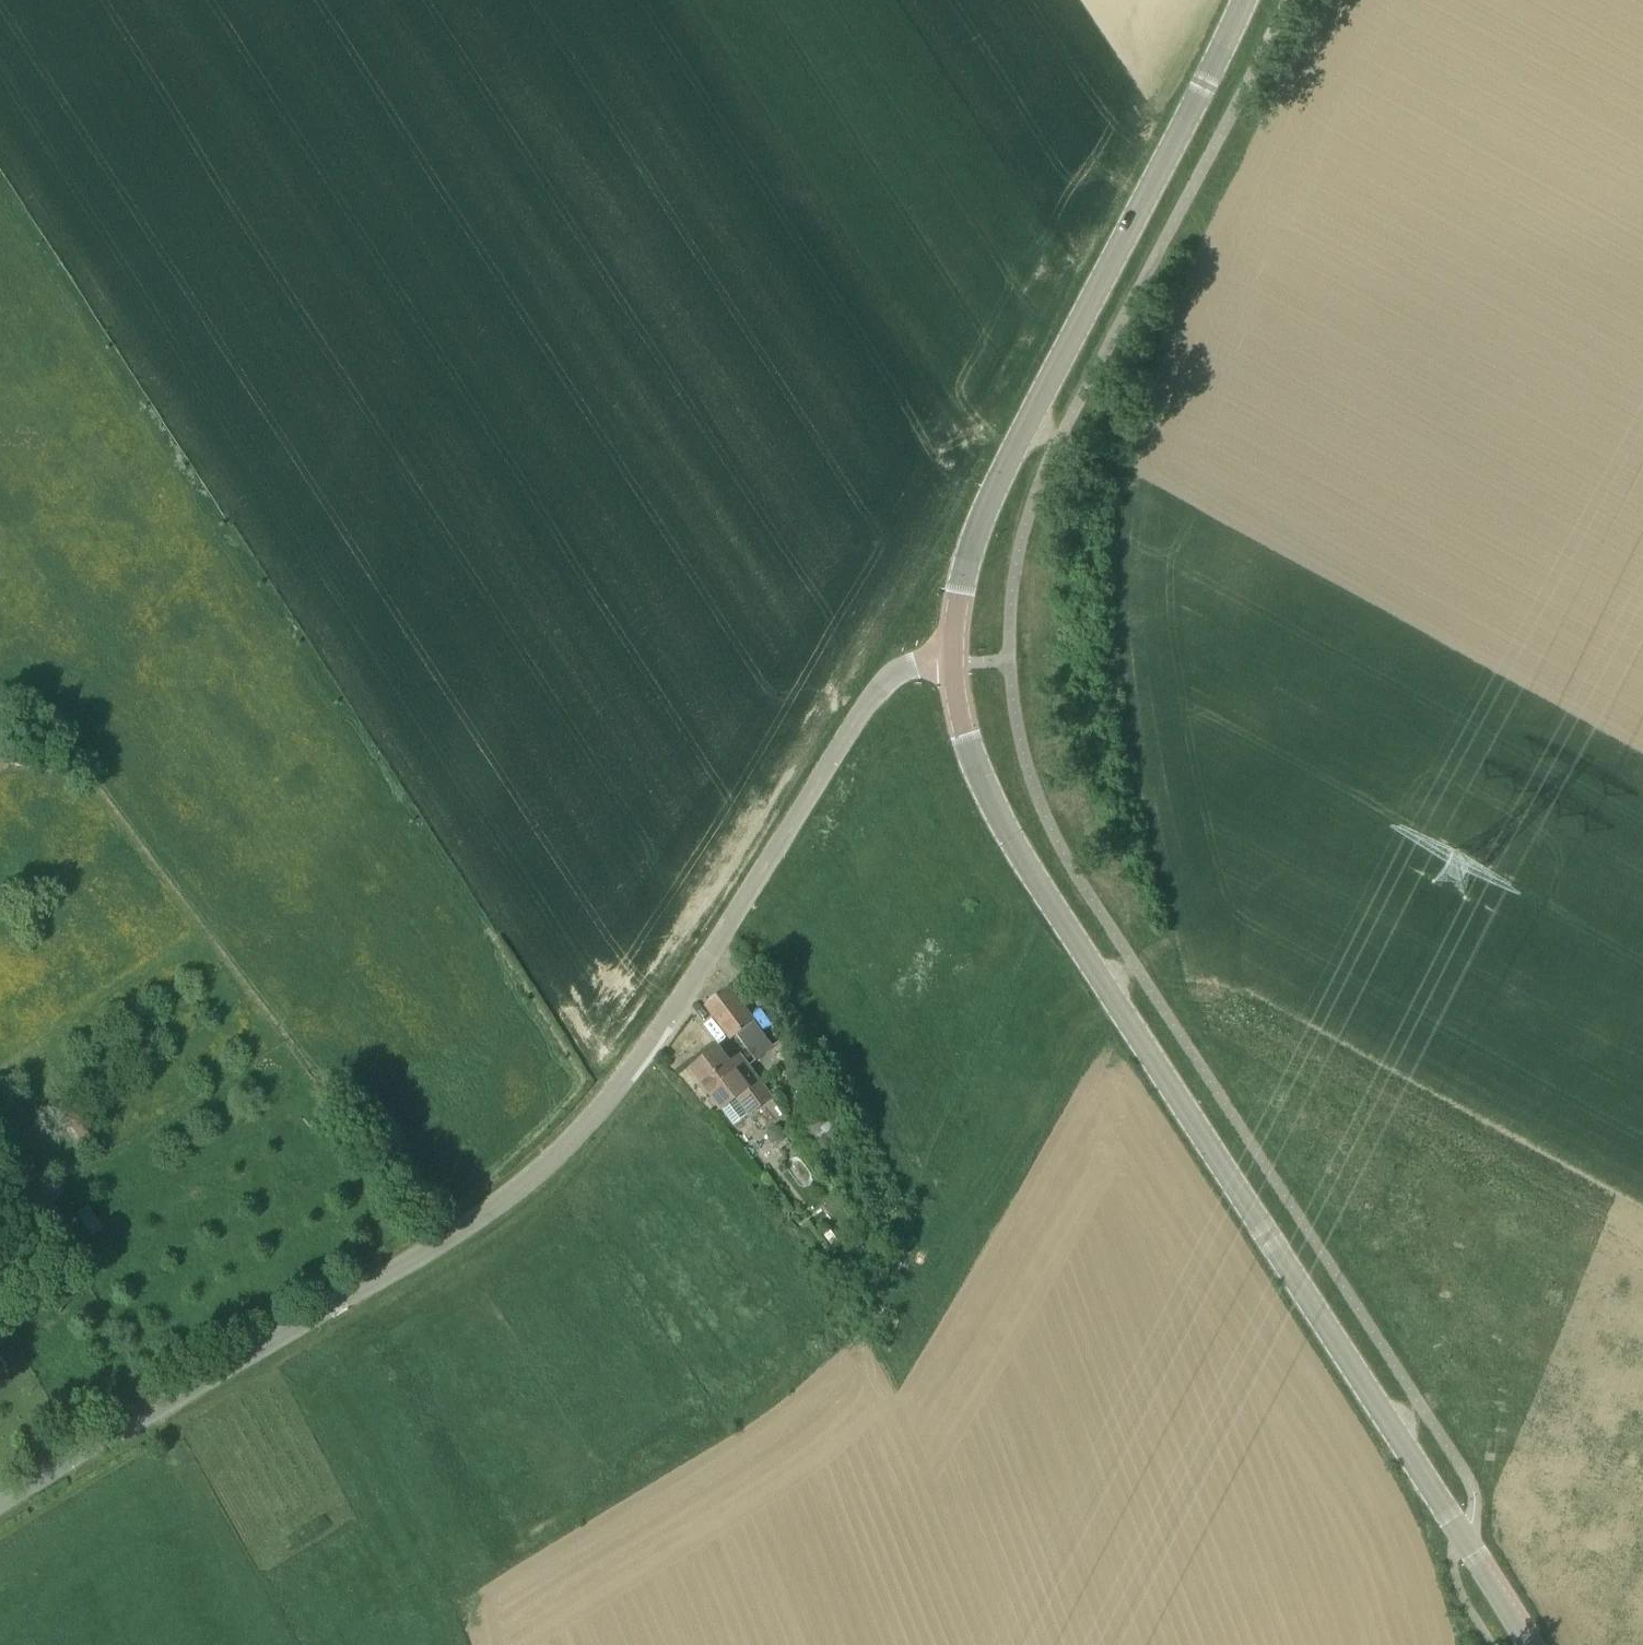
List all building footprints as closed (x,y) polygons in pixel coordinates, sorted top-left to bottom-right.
[(756,1061),(773,1049),(727,987),(705,1003),(731,1039),(736,1035),(756,1061)] [(724,1107),(737,1124),(774,1097),(741,1053),(730,1061),(720,1048),(692,1068),(722,1108),(724,1107)] [(830,1124),(819,1109),(790,1130),(801,1145),(803,1143),(815,1159),(840,1141),(828,1125),(830,1124)] [(87,1204),(76,1210),(89,1234),(100,1228),(87,1204)]
